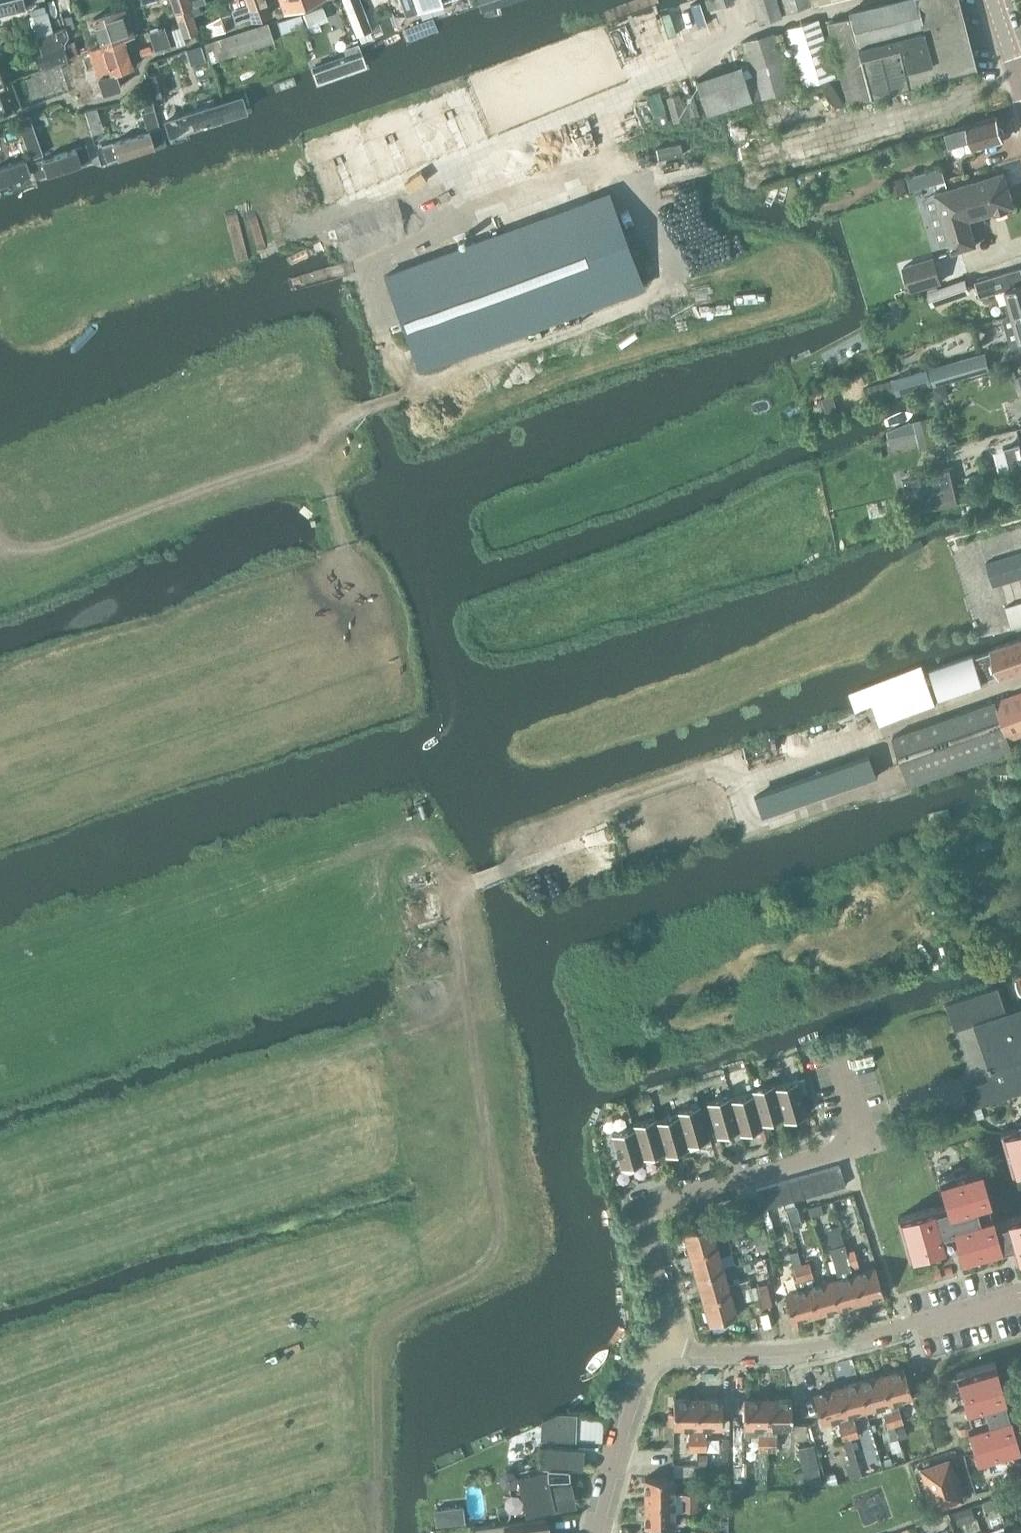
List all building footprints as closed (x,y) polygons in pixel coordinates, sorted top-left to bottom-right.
[(26,0),(0,0),(0,15),(28,8),(26,0)] [(176,17),(182,36),(198,31),(192,11),(198,9),(196,2),(203,0),(170,0),(176,17)] [(252,19),(272,12),(268,0),(231,0),(237,18),(250,14),(252,19)] [(285,10),(314,0),(281,0),(285,10)] [(358,35),(372,29),(361,0),(345,0),(358,35)] [(417,8),(439,1),(439,0),(414,0),(417,8)] [(481,10),(512,0),(478,0),(481,10)] [(670,7),(682,41),(703,34),(691,0),(690,0),(670,7)] [(709,10),(734,3),(733,0),(706,0),(709,10)] [(757,21),(782,14),(782,12),(814,2),(814,0),(751,0),(757,21)] [(841,73),(845,88),(844,88),(848,103),(976,68),(958,0),(891,0),(850,11),(851,16),(829,22),(841,73)] [(323,5),(304,12),(308,25),(327,18),(326,15),(323,5)] [(102,46),(124,39),(134,36),(126,8),(93,19),(102,46)] [(212,18),(205,23),(209,34),(234,26),(229,12),(212,18)] [(300,13),(278,21),(282,31),(304,23),(300,13)] [(71,16),(64,18),(66,27),(67,29),(75,27),(71,16)] [(390,16),(381,20),(386,33),(395,29),(390,16)] [(202,43),(209,61),(274,40),(268,22),(202,43)] [(786,34),(804,91),(835,80),(817,23),(786,34)] [(66,27),(37,37),(42,53),(57,48),(64,46),(65,45),(65,44),(65,43),(69,35),(67,29),(66,27)] [(162,27),(149,32),(155,50),(168,45),(162,27)] [(767,33),(742,40),(748,62),(696,79),(705,113),(792,88),(775,31),(767,33)] [(91,50),(104,91),(120,86),(116,73),(133,67),(124,39),(102,46),(91,50)] [(72,41),(65,44),(65,45),(69,55),(76,52),(72,41)] [(200,45),(187,49),(191,64),(205,60),(200,45)] [(40,69),(68,60),(64,46),(57,48),(42,53),(36,55),(40,69)] [(151,46),(141,49),(143,54),(152,51),(151,46)] [(317,82),(367,65),(361,48),(311,65),(317,82)] [(162,71),(151,75),(158,95),(159,94),(169,91),(162,71)] [(948,78),(908,88),(911,101),(951,90),(948,78)] [(151,91),(142,94),(146,109),(143,111),(147,128),(160,124),(151,91)] [(163,117),(168,134),(247,110),(242,93),(163,117)] [(680,95),(667,98),(674,122),(687,119),(680,95)] [(32,158),(43,154),(29,116),(19,119),(32,158)] [(950,144),(971,138),(973,148),(1004,139),(998,116),(947,131),(950,144)] [(101,145),(106,162),(167,143),(161,126),(101,145)] [(373,137),(347,147),(352,162),(379,153),(373,137)] [(30,162),(36,179),(93,161),(88,144),(30,162)] [(891,151),(877,155),(880,165),(894,161),(891,151)] [(31,173),(26,157),(0,166),(0,184),(31,173)] [(942,166),(908,175),(912,190),(934,184),(946,180),(942,167),(942,166)] [(946,180),(934,184),(937,193),(935,193),(954,252),(977,245),(969,219),(995,212),(995,214),(1010,209),(1009,207),(1015,205),(1004,172),(949,189),(946,180)] [(902,179),(885,184),(888,195),(905,190),(902,179)] [(609,191),(384,273),(418,367),(644,284),(609,191)] [(385,232),(389,243),(404,238),(400,227),(385,232)] [(942,281),(935,256),(904,265),(911,290),(942,281)] [(1020,312),(1020,268),(976,281),(980,297),(1006,289),(1010,303),(1006,304),(1009,316),(1020,312)] [(965,279),(928,292),(933,304),(969,291),(965,279)] [(1009,316),(1003,317),(1015,358),(1020,356),(1020,312),(1009,316)] [(985,351),(928,368),(933,384),(959,377),(990,368),(990,367),(985,351)] [(877,367),(870,370),(873,379),(880,377),(877,367)] [(931,385),(926,368),(865,386),(869,403),(931,385)] [(845,379),(826,387),(829,393),(847,385),(845,379)] [(946,384),(934,387),(937,399),(944,397),(948,390),(946,384)] [(858,390),(848,393),(852,410),(862,407),(858,390)] [(833,394),(822,398),(828,417),(840,413),(833,394)] [(915,431),(889,437),(892,449),(918,443),(915,431)] [(1005,447),(1011,471),(1020,468),(1020,443),(1005,447)] [(950,467),(903,478),(907,496),(954,485),(950,467)] [(982,473),(965,477),(967,482),(983,478),(982,473)] [(954,485),(907,496),(911,513),(958,502),(954,485)] [(987,563),(993,586),(1020,578),(1020,553),(987,563)] [(1006,605),(1012,626),(1020,623),(1020,600),(1006,605)] [(1006,646),(931,672),(940,697),(1015,671),(1015,673),(1020,671),(1020,643),(1006,648),(1006,646)] [(922,665),(850,693),(855,707),(871,701),(879,724),(936,703),(925,671),(922,665)] [(893,735),(910,785),(1014,749),(1010,738),(1020,735),(1020,692),(893,735)] [(755,794),(763,818),(878,778),(870,754),(755,794)] [(978,901),(969,904),(972,913),(981,910),(978,901)] [(998,985),(945,1003),(955,1028),(972,1022),(991,1078),(962,1088),(969,1107),(1020,1089),(1020,1004),(1006,1009),(998,985)] [(771,1064),(764,1066),(766,1076),(774,1074),(771,1064)] [(775,1086),(783,1116),(785,1120),(807,1113),(797,1079),(775,1086)] [(762,1122),(783,1116),(775,1086),(774,1082),(752,1089),(753,1093),(762,1122)] [(741,1133),(763,1126),(762,1122),(753,1093),(732,1099),(740,1129),(741,1133)] [(740,1129),(732,1099),(730,1095),(708,1102),(718,1136),(740,1129)] [(678,1110),(677,1111),(688,1144),(710,1138),(700,1104),(678,1110)] [(981,1107),(974,1109),(977,1117),(984,1115),(981,1107)] [(656,1117),(666,1151),(665,1151),(666,1155),(667,1154),(689,1148),(688,1144),(677,1111),(668,1113),(669,1117),(658,1121),(656,1117)] [(656,1117),(634,1123),(644,1157),(665,1151),(666,1151),(656,1117)] [(615,1141),(610,1142),(613,1152),(618,1151),(623,1167),(645,1161),(644,1157),(634,1123),(633,1123),(635,1127),(613,1134),(615,1141)] [(1002,1131),(1013,1170),(1020,1168),(1020,1125),(1002,1131)] [(767,1138),(763,1126),(759,1128),(762,1139),(767,1138)] [(840,1164),(830,1167),(835,1188),(846,1184),(840,1164)] [(994,1208),(981,1164),(939,1176),(947,1203),(898,1217),(910,1256),(949,1244),(957,1242),(963,1261),(1013,1246),(1016,1258),(1020,1257),(1020,1214),(998,1221),(994,1208)] [(830,1167),(819,1170),(825,1191),(835,1188),(830,1167)] [(819,1170),(809,1173),(815,1194),(825,1191),(819,1170)] [(809,1173),(799,1176),(805,1197),(815,1194),(809,1173)] [(799,1176),(788,1179),(794,1200),(805,1197),(799,1176)] [(788,1179),(778,1182),(784,1203),(785,1202),(794,1200),(788,1179)] [(778,1182),(768,1185),(774,1206),(784,1203),(778,1182)] [(767,1186),(757,1188),(763,1209),(767,1207),(768,1207),(774,1206),(768,1185),(767,1186)] [(821,1203),(810,1207),(812,1215),(824,1211),(821,1203)] [(797,1205),(786,1209),(787,1212),(787,1213),(789,1219),(800,1216),(797,1205)] [(771,1218),(768,1207),(767,1207),(763,1209),(762,1209),(765,1220),(771,1218)] [(691,1254),(729,1243),(727,1235),(715,1238),(711,1223),(684,1231),(691,1254)] [(829,1226),(832,1242),(845,1240),(843,1224),(829,1226)] [(741,1226),(729,1230),(732,1242),(744,1238),(741,1226)] [(765,1234),(755,1236),(758,1250),(769,1247),(765,1234)] [(844,1242),(829,1247),(838,1277),(831,1279),(839,1307),(861,1300),(846,1249),(844,1242)] [(697,1276),(724,1269),(720,1253),(731,1249),(729,1243),(691,1254),(697,1276)] [(854,1247),(846,1249),(861,1300),(883,1294),(876,1266),(861,1270),(856,1255),(854,1247)] [(802,1263),(798,1249),(789,1251),(793,1266),(802,1263)] [(810,1261),(802,1263),(816,1312),(816,1313),(820,1312),(821,1312),(839,1307),(831,1279),(816,1283),(810,1261)] [(800,1288),(786,1292),(792,1312),(794,1320),(816,1313),(816,1312),(802,1263),(793,1266),(800,1288)] [(951,1265),(944,1267),(947,1276),(954,1274),(951,1265)] [(939,1268),(932,1270),(935,1280),(942,1278),(939,1268)] [(704,1299),(742,1288),(739,1280),(728,1283),(724,1269),(697,1276),(704,1299)] [(747,1278),(739,1280),(742,1288),(750,1286),(747,1278)] [(742,1288),(704,1299),(710,1322),(736,1315),(732,1297),(744,1294),(745,1299),(759,1296),(761,1306),(772,1302),(767,1286),(766,1282),(750,1286),(742,1288)] [(966,1422),(967,1427),(969,1434),(977,1461),(1020,1448),(1020,1416),(1013,1419),(996,1361),(956,1372),(970,1421),(966,1422)] [(880,1374),(895,1427),(903,1424),(897,1399),(911,1395),(903,1368),(880,1374)] [(858,1381),(866,1408),(881,1404),(888,1429),(895,1427),(880,1374),(858,1381)] [(866,1408),(858,1381),(835,1387),(850,1439),(859,1436),(854,1418),(853,1412),(866,1408)] [(837,1417),(843,1441),(847,1456),(855,1453),(850,1439),(835,1387),(812,1394),(820,1421),(837,1417)] [(675,1412),(669,1412),(669,1423),(675,1423),(675,1426),(688,1426),(689,1451),(699,1452),(699,1397),(675,1397),(675,1412)] [(723,1397),(699,1397),(699,1452),(707,1452),(706,1426),(722,1426),(723,1397)] [(768,1451),(768,1397),(745,1397),(745,1426),(759,1426),(759,1451),(767,1451),(768,1451)] [(768,1397),(768,1451),(777,1451),(777,1427),(791,1427),(791,1397),(768,1397)] [(576,1413),(571,1412),(557,1412),(540,1419),(540,1425),(540,1437),(575,1439),(576,1413)] [(904,1425),(897,1428),(899,1437),(907,1435),(904,1425)] [(967,1427),(959,1430),(961,1437),(969,1434),(967,1427)] [(728,1436),(720,1436),(720,1446),(728,1447),(728,1436)] [(546,1470),(521,1476),(529,1512),(554,1507),(575,1503),(567,1464),(582,1465),(583,1446),(543,1445),(542,1462),(546,1463),(546,1470)] [(814,1445),(797,1449),(802,1470),(818,1467),(814,1445)] [(728,1448),(720,1448),(720,1460),(728,1460),(728,1448)] [(767,1451),(759,1451),(759,1465),(767,1465),(767,1451)] [(673,1465),(694,1466),(694,1455),(673,1454),(673,1465)] [(707,1454),(698,1454),(698,1466),(707,1466),(707,1454)] [(946,1460),(942,1461),(921,1469),(934,1506),(960,1498),(946,1460)] [(747,1461),(735,1461),(735,1489),(747,1489),(747,1461)] [(673,1465),(673,1476),(694,1477),(694,1466),(673,1465)] [(759,1465),(757,1465),(757,1489),(767,1489),(767,1465),(759,1465)] [(802,1470),(794,1472),(798,1489),(822,1484),(818,1467),(802,1470)] [(835,1472),(825,1475),(828,1485),(838,1482),(835,1472)] [(646,1503),(697,1503),(698,1493),(674,1493),(674,1478),(646,1478),(646,1503)] [(1012,1491),(1001,1495),(1004,1503),(1015,1500),(1012,1491)] [(994,1497),(982,1501),(983,1502),(985,1509),(997,1505),(994,1498),(994,1497)] [(697,1503),(646,1503),(646,1527),(674,1527),(674,1511),(697,1511),(697,1503)] [(463,1506),(435,1509),(437,1525),(465,1521),(463,1506)] [(970,1506),(954,1512),(958,1524),(974,1518),(970,1506)] [(549,1518),(475,1527),(475,1532),(550,1532),(549,1518)]
